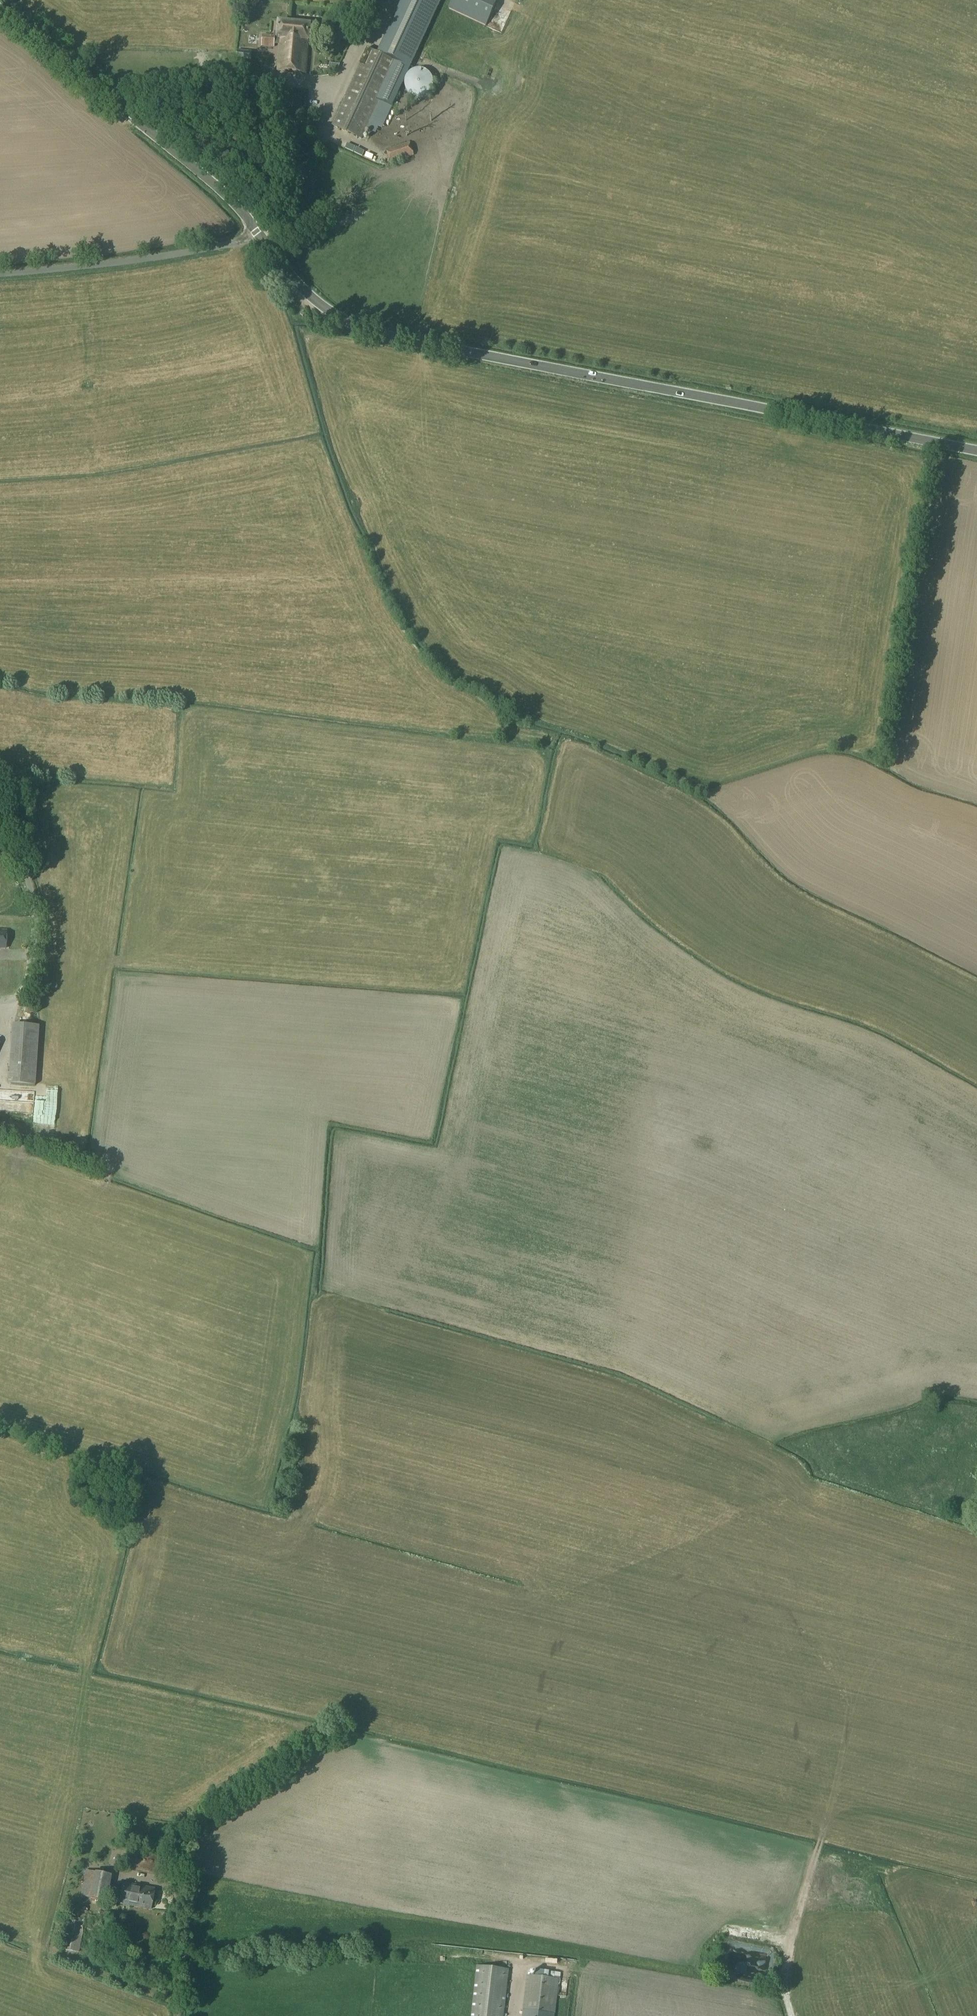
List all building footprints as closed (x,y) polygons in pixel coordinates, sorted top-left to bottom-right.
[(378,53),(397,63),(380,102),(390,106),(440,0),(403,0),(378,53)] [(449,9),(458,13),(464,0),(453,0),(449,9)] [(279,24),(278,32),(274,32),(273,36),(262,36),(261,47),(274,48),(275,43),(278,43),(275,72),(306,75),(309,42),(308,42),(310,26),(279,24)] [(331,126),(361,140),(397,63),(367,49),(331,126)] [(434,79),(432,77),(431,74),(429,72),(427,71),(425,70),(423,70),(420,69),(416,70),(413,71),(411,72),(409,73),(408,75),(406,77),(405,80),(405,82),(405,84),(405,88),(406,91),(408,94),(410,96),(413,97),(415,98),(417,99),(420,99),(423,99),(425,98),(427,97),(430,95),(432,93),(433,90),(434,87),(434,83),(434,79)] [(413,156),(409,143),(385,150),(391,164),(413,156)] [(14,1026),(10,1085),(35,1086),(38,1027),(14,1026)] [(54,1090),(31,1089),(31,1113),(53,1114),(54,1090)] [(125,1869),(159,1875),(162,1856),(128,1850),(125,1869)] [(80,1896),(106,1902),(111,1876),(85,1871),(80,1896)] [(119,1904),(151,1910),(154,1889),(123,1884),(119,1904)] [(81,1943),(82,1936),(84,1923),(97,1926),(98,1918),(119,1922),(120,1915),(68,1905),(60,1949),(79,1953),(81,1943)] [(114,1950),(118,1927),(108,1925),(108,1930),(96,1928),(91,1953),(92,1953),(102,1955),(103,1948),(114,1950)] [(509,1970),(477,1967),(472,2015),(504,2015),(509,1970)] [(555,2015),(560,1980),(527,1975),(522,2015),(555,2015)]
